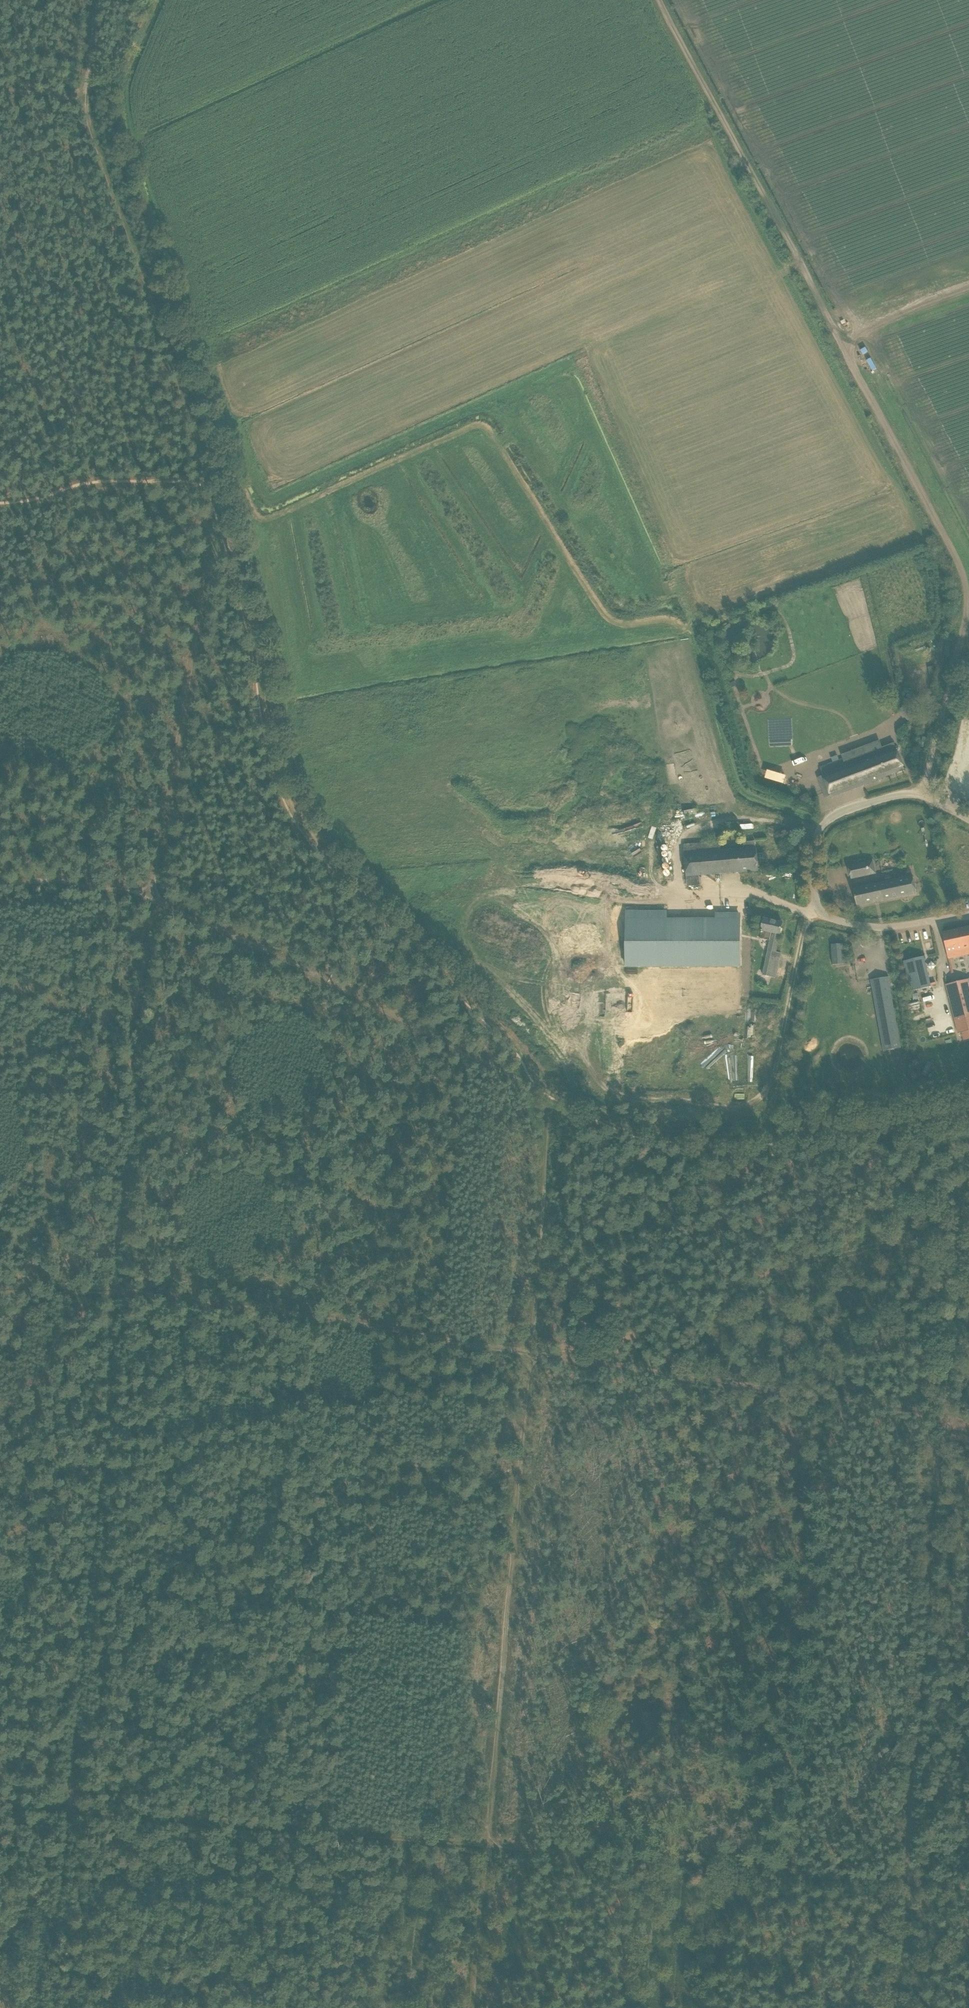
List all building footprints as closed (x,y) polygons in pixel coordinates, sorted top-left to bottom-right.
[(770,739),(771,746),(793,745),(792,738),(770,739)] [(842,758),(820,767),(827,787),(831,797),(904,769),(901,760),(896,748),(884,753),(880,740),(863,746),(865,753),(843,761),(842,758)] [(700,875),(706,874),(758,870),(757,847),(756,847),(755,841),(743,842),(744,848),(721,850),(720,842),(684,845),(687,886),(700,884),(700,875)] [(866,860),(848,864),(851,878),(869,874),(866,860)] [(917,893),(914,883),(913,876),(853,888),(857,906),(917,893)] [(655,897),(634,898),(635,917),(666,916),(665,897),(655,897)] [(626,918),(626,966),(739,966),(739,918),(627,918),(626,918)] [(762,928),(760,938),(769,941),(766,957),(775,959),(779,960),(780,954),(776,953),(782,922),(764,918),(762,928)] [(943,932),(948,959),(968,954),(968,927),(943,932)] [(832,965),(843,964),(842,944),(831,944),(832,965)] [(779,960),(775,959),(766,957),(762,974),(775,977),(779,960)] [(904,962),(911,991),(931,986),(923,957),(904,962)] [(890,986),(888,976),(871,979),(872,989),(884,1050),(901,1047),(890,986)] [(946,984),(958,1033),(961,1032),(968,1030),(968,978),(946,984)] [(953,1025),(952,1016),(927,1020),(929,1037),(953,1034),(952,1025),(953,1025)]
